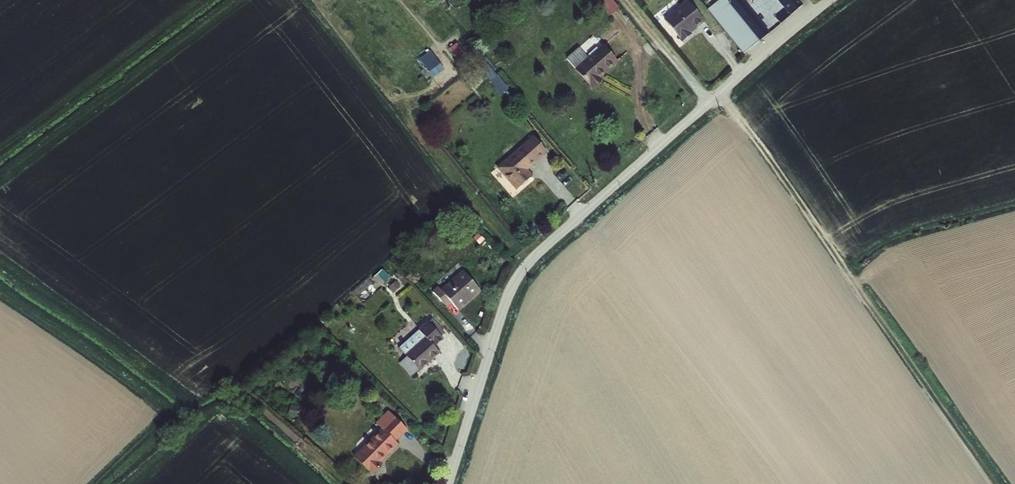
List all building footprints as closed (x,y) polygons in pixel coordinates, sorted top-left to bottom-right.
[(613,0),(605,0),(601,3),(610,15),(619,7),(613,0)] [(688,0),(687,0),(664,18),(682,42),(692,34),(691,33),(694,30),(704,21),(688,0)] [(744,54),(771,33),(744,0),(718,0),(707,9),(744,54)] [(786,9),(791,15),(804,5),(799,0),(778,0),(786,9)] [(791,15),(786,9),(776,18),(781,24),(791,15)] [(575,69),(592,89),(602,80),(600,77),(617,61),(602,44),(588,57),(575,68),(575,69)] [(575,68),(588,57),(578,47),(566,58),(575,68)] [(433,53),(421,61),(432,78),(445,69),(433,53)] [(529,170),(548,153),(533,136),(497,168),(517,190),(522,185),(524,185),(526,184),(527,182),(528,180),(533,175),(529,170)] [(485,240),(479,233),(474,238),(480,245),(485,240)] [(391,277),(383,269),(373,278),(381,287),(391,277)] [(459,311),(481,292),(463,271),(441,290),(438,287),(433,291),(440,299),(445,295),(453,304),(459,311)] [(401,287),(396,281),(389,287),(394,293),(401,287)] [(445,295),(440,299),(448,309),(453,304),(445,295)] [(433,319),(429,323),(441,336),(445,333),(433,319)] [(444,340),(441,336),(429,323),(428,321),(399,348),(407,357),(419,370),(420,372),(441,353),(436,347),(444,340)] [(400,363),(412,377),(419,370),(407,357),(400,363)] [(396,442),(408,430),(388,411),(375,423),(381,429),(354,457),(372,476),(383,464),(381,463),(399,445),(396,442)]
